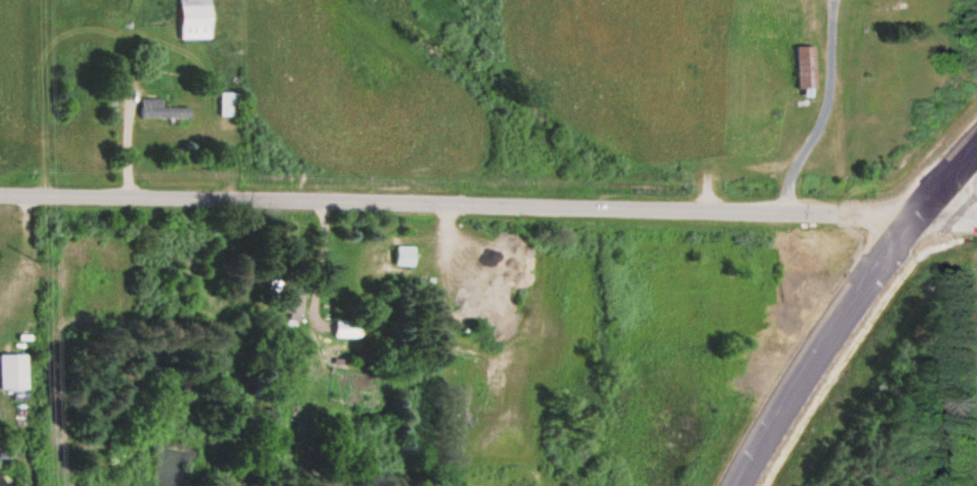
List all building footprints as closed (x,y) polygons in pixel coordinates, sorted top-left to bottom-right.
[(209,38),(209,0),(178,0),(179,39),(209,38)] [(796,45),(797,88),(816,88),(815,45),(796,45)] [(238,115),(238,91),(218,91),(218,115),(238,115)] [(160,98),(138,98),(138,116),(187,116),(187,106),(160,106),(160,98)] [(413,265),(413,244),(395,244),(395,265),(413,265)] [(302,280),(284,279),(280,318),(299,320),(302,280)] [(360,337),(360,322),(333,322),(333,337),(360,337)] [(26,389),(26,353),(0,353),(0,389),(26,389)]
